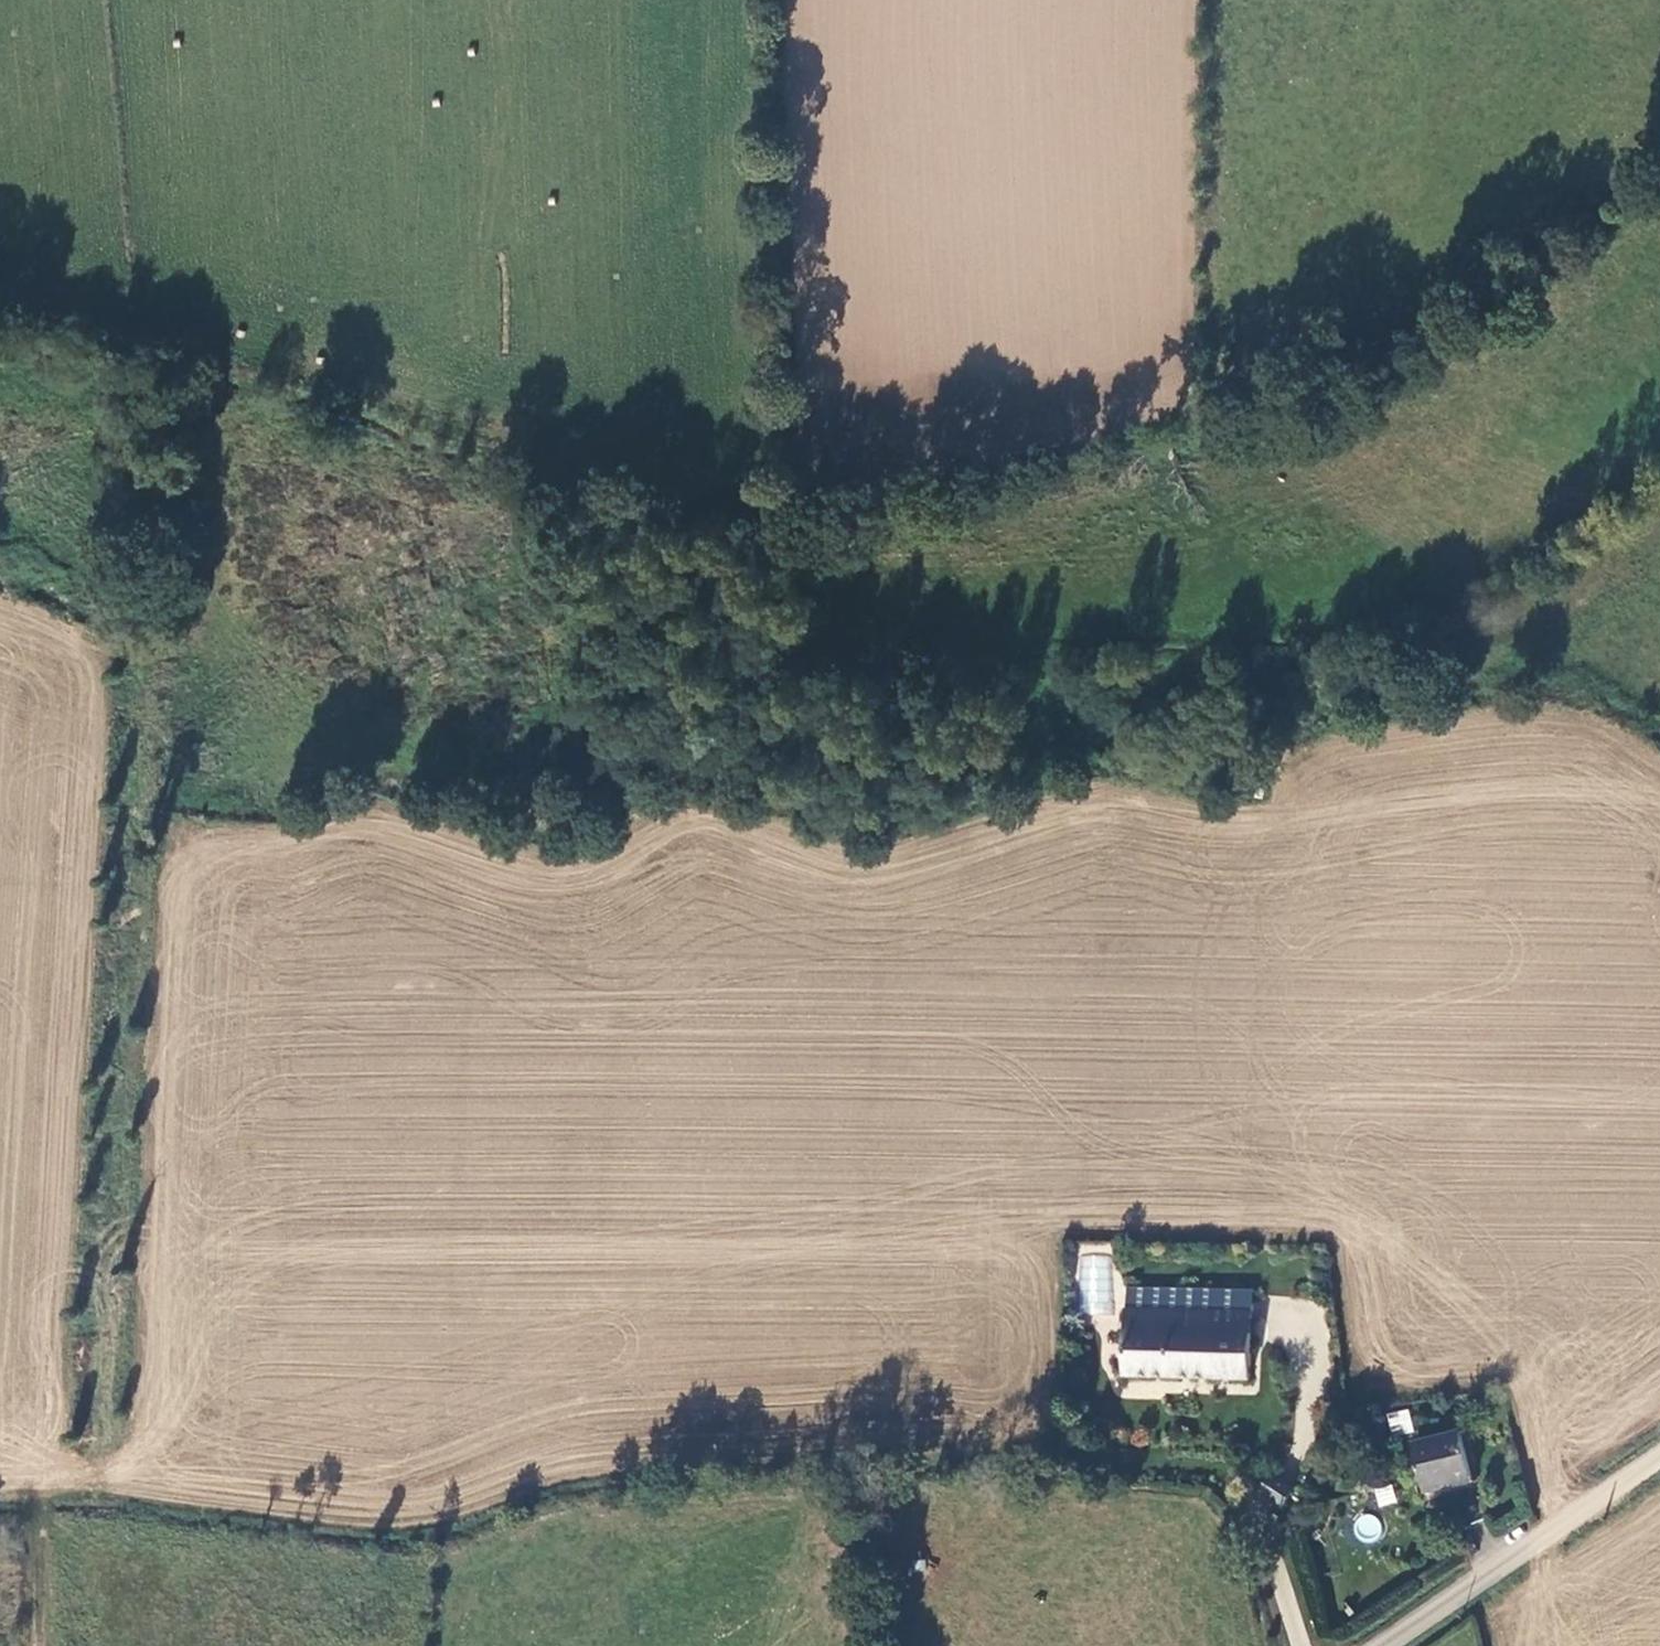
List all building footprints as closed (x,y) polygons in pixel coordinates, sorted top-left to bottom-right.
[(1235,1298),(1152,1296),(1151,1316),(1115,1315),(1115,1380),(1233,1382),(1235,1298)] [(1388,1433),(1411,1433),(1411,1410),(1388,1410),(1388,1433)] [(1452,1432),(1399,1442),(1408,1488),(1461,1478),(1452,1432)] [(1391,1483),(1373,1489),(1379,1507),(1397,1501),(1391,1483)] [(1247,1494),(1262,1518),(1277,1509),(1262,1486),(1247,1494)] [(1360,1536),(1380,1532),(1376,1513),(1356,1518),(1360,1536)]
